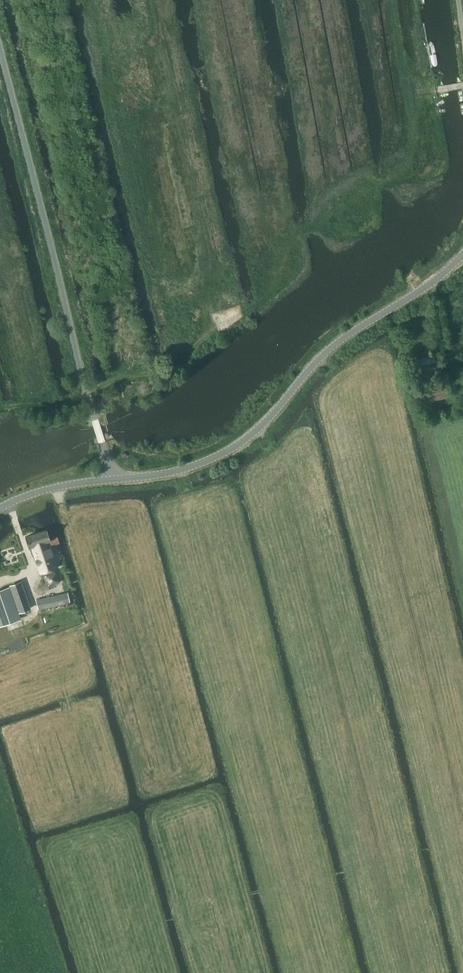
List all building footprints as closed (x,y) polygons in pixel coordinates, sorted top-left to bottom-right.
[(54,539),(51,540),(48,531),(26,538),(30,548),(33,547),(41,574),(58,569),(51,547),(56,546),(54,539)] [(60,583),(56,572),(44,576),(48,587),(60,583)] [(0,590),(0,626),(21,619),(19,612),(31,608),(21,581),(10,585),(10,586),(0,590)] [(39,609),(70,602),(68,593),(37,600),(39,609)]
